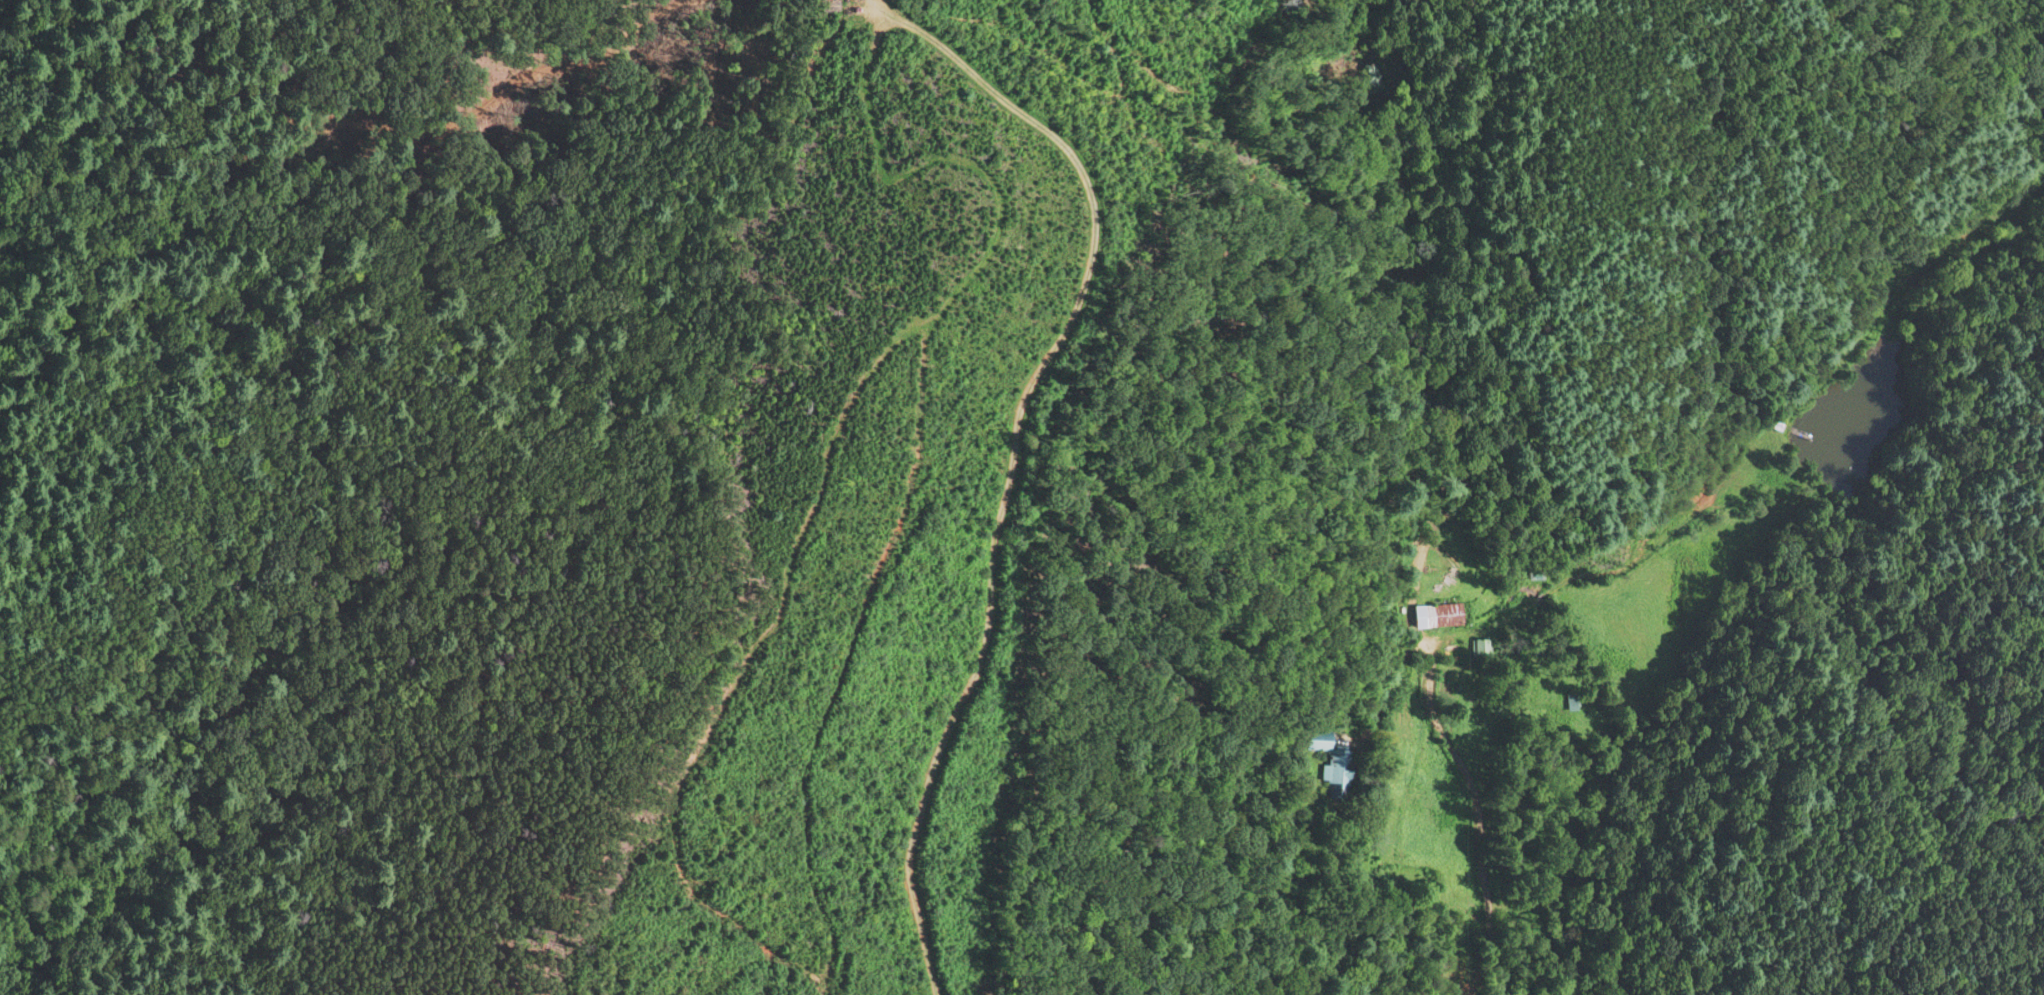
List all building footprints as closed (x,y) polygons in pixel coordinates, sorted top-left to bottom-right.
[(1415,630),(1460,627),(1459,605),(1413,607),(1415,630)] [(1330,750),(1329,733),(1307,734),(1308,751),(1330,750)] [(1327,751),(1326,766),(1320,766),(1319,783),(1332,784),(1332,799),(1344,799),(1347,753),(1327,751)]
